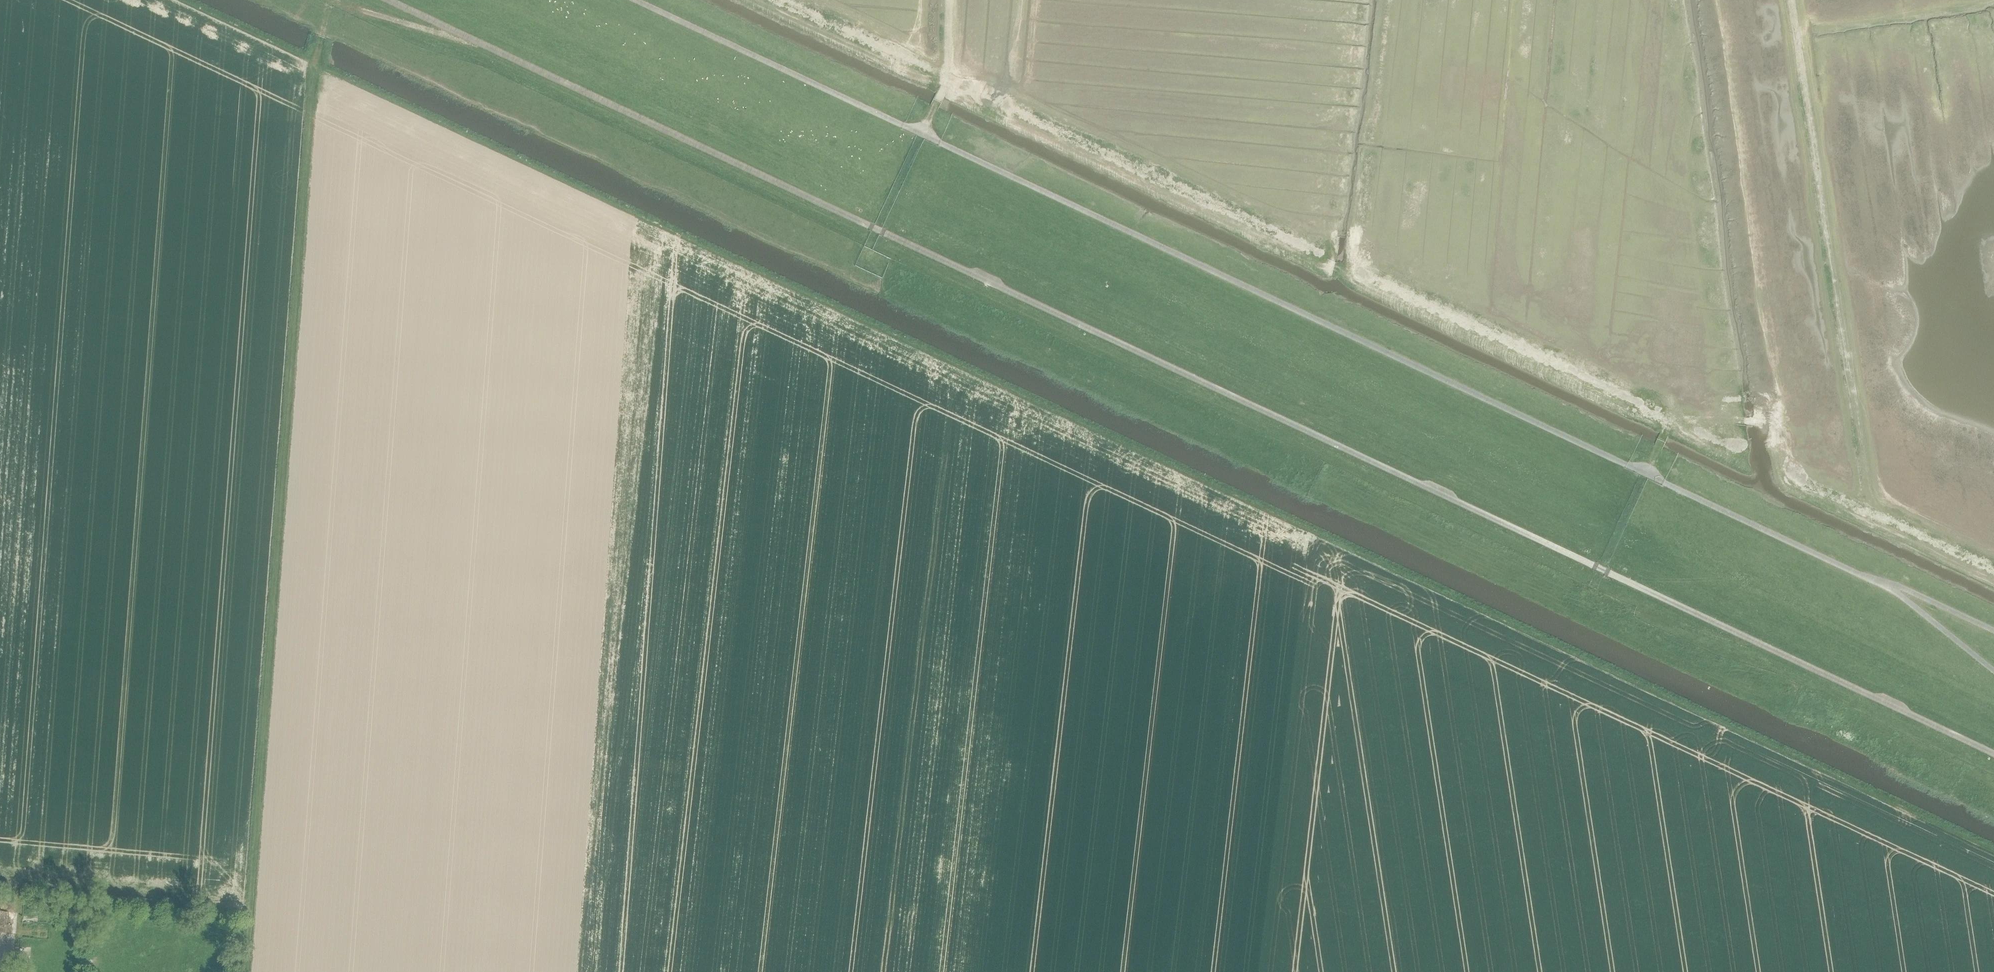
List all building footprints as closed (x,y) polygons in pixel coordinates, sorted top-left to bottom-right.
[(9,913),(0,912),(0,937),(3,937),(3,934),(8,934),(9,913)]
